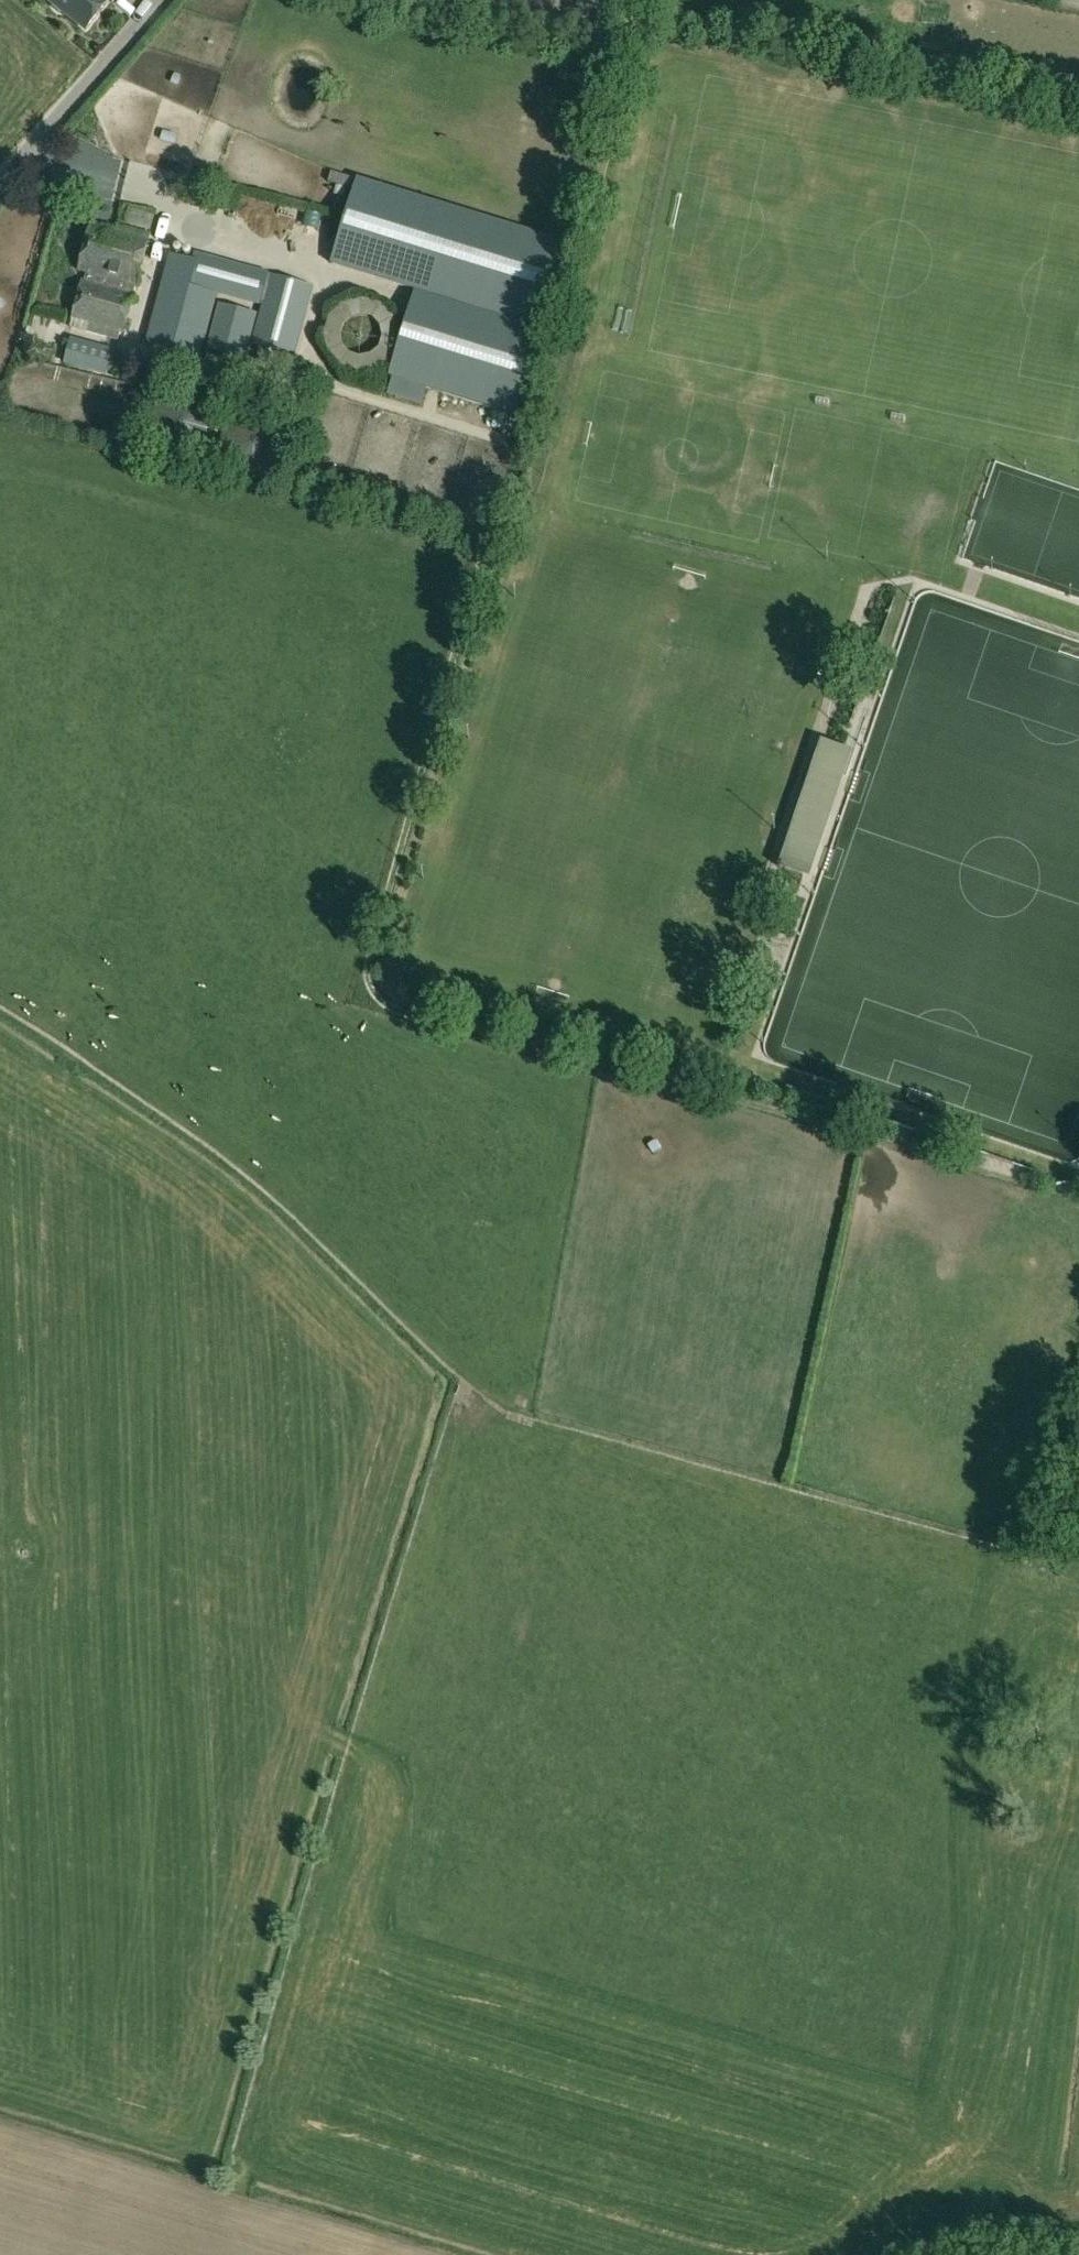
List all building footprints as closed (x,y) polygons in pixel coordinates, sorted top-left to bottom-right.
[(52,1),(52,7),(60,13),(65,12),(87,29),(109,1),(108,0),(50,0),(52,1)] [(389,378),(516,417),(568,246),(358,182),(332,266),(416,292),(389,378)] [(313,212),(312,230),(329,231),(330,213),(313,212)] [(73,320),(71,328),(119,341),(121,333),(123,334),(148,242),(91,227),(79,271),(91,275),(89,283),(83,282),(73,320)] [(193,261),(170,255),(147,343),(199,357),(217,293),(265,306),(254,344),(292,355),(311,287),(194,254),(193,261)] [(256,314),(218,304),(206,349),(244,359),(256,314)] [(62,365),(107,376),(114,350),(69,339),(62,365)] [(815,736),(778,863),(812,873),(849,746),(815,736)]
